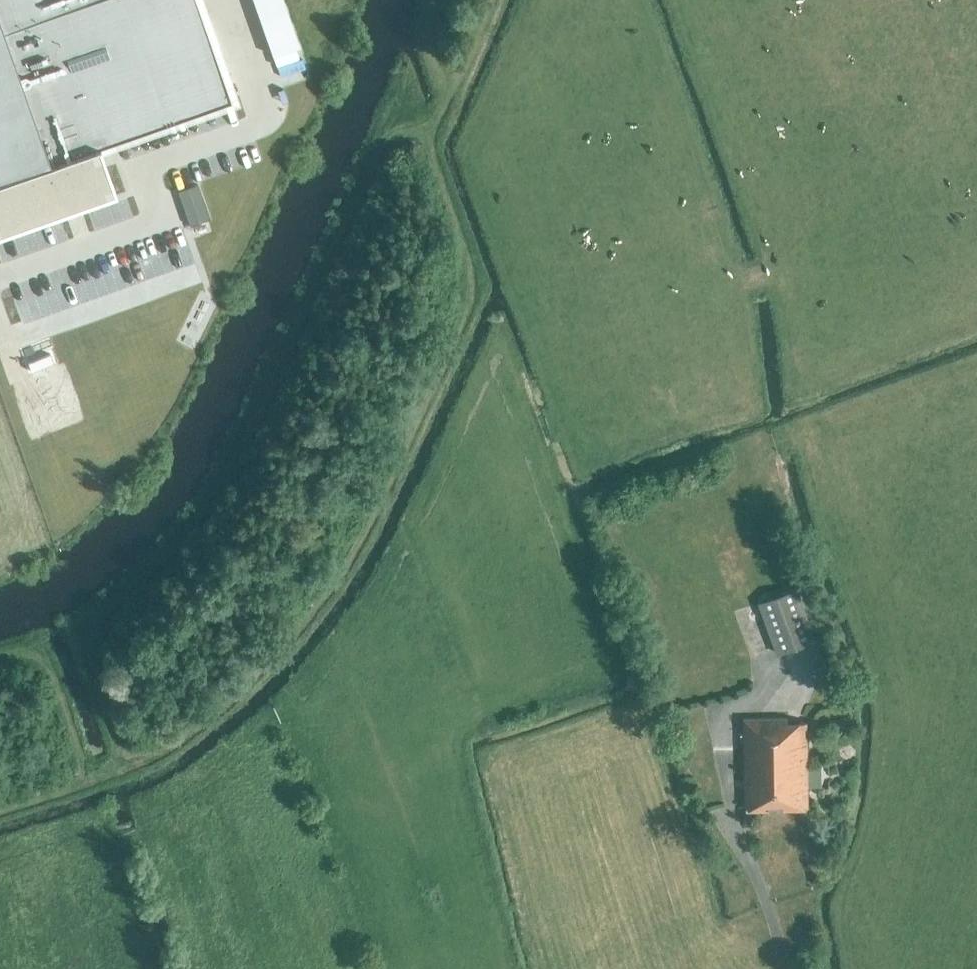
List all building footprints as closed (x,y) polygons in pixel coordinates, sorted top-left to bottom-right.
[(99,145),(231,99),(196,0),(0,0),(0,230),(48,213),(51,219),(79,209),(77,202),(114,189),(99,145)] [(760,603),(778,654),(816,640),(798,589),(760,603)] [(745,809),(808,807),(807,722),(787,722),(787,718),(743,719),(745,809)]
